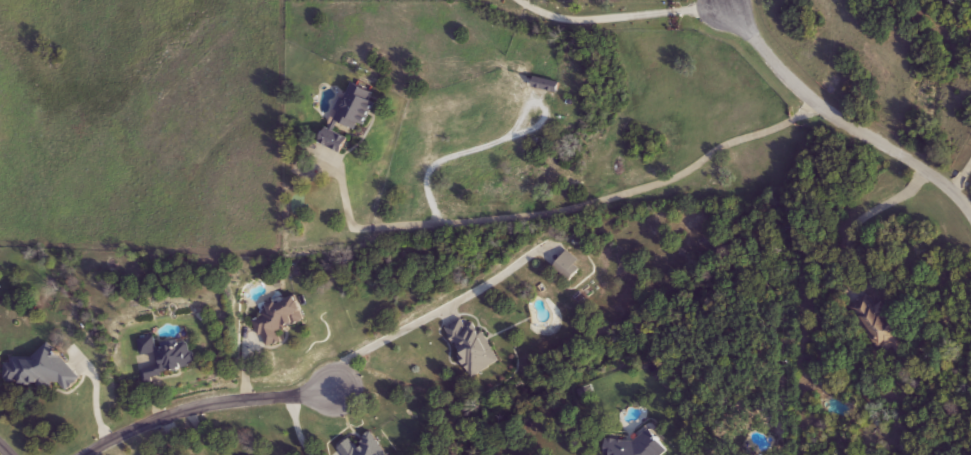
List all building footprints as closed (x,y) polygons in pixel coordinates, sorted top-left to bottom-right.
[(534,88),(537,77),(563,83),(560,94),(534,88)] [(350,138),(344,154),(323,146),(348,82),(378,93),(363,132),(340,123),(336,132),(350,138)] [(584,263),(571,280),(556,269),(568,251),(584,263)] [(266,304),(299,296),(305,322),(276,330),(279,344),(262,348),(255,318),(269,314),(266,304)] [(854,304),(870,296),(876,308),(880,306),(893,331),(873,341),(854,304)] [(475,377),(447,328),(466,318),(469,324),(479,319),(502,362),(475,377)] [(196,367),(144,383),(141,371),(146,370),(137,341),(155,336),(158,347),(187,338),(196,367)] [(22,366),(51,342),(83,380),(68,392),(59,381),(46,392),(38,383),(30,390),(20,379),(14,384),(2,370),(16,358),(22,366)] [(375,430),(389,454),(344,454),(341,450),(375,430)] [(661,441),(660,454),(609,454),(611,437),(655,441),(655,440),(661,441)]
